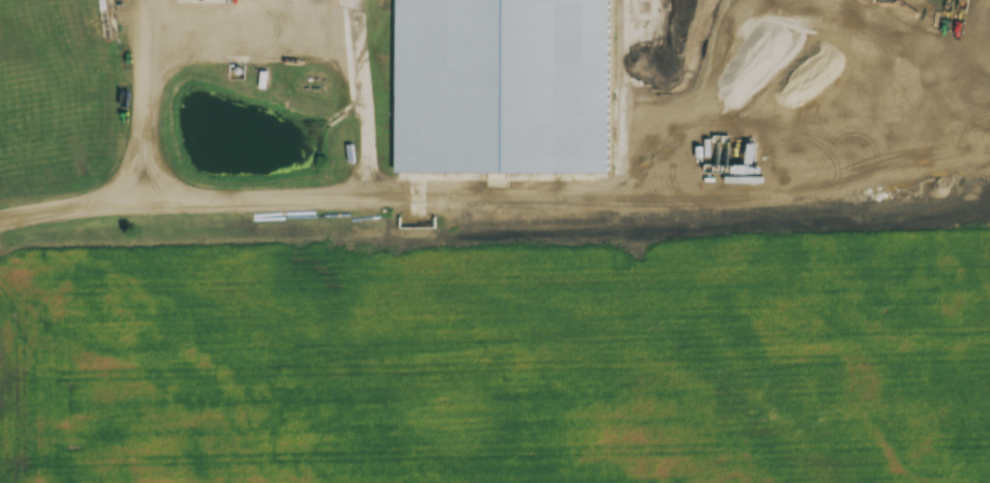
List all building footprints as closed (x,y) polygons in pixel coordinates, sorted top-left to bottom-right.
[(401,173),(613,173),(614,13),(601,10),(590,10),(558,0),(402,0),(401,173)]
